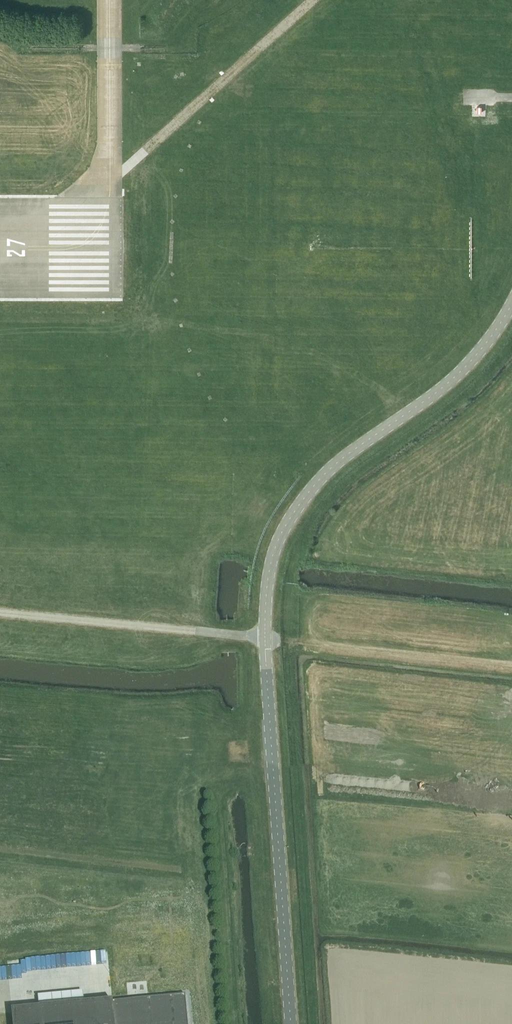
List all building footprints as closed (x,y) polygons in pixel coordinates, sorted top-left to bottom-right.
[(12,1012),(13,1023),(188,1023),(185,995),(12,1012)]
